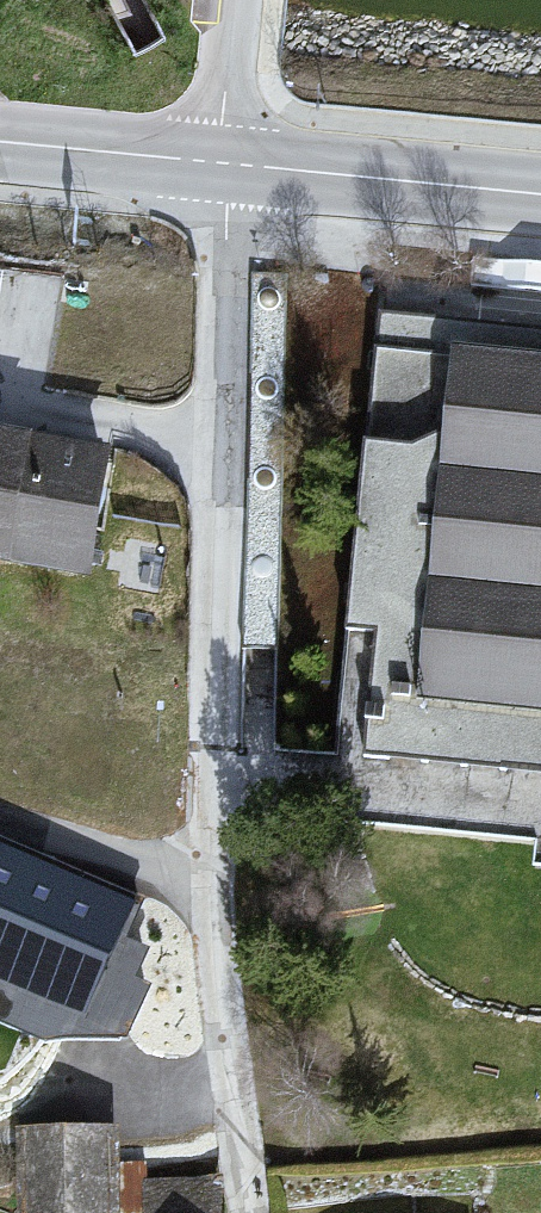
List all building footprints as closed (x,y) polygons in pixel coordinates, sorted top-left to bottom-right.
[(385,326),(345,761),(540,780),(540,335),(385,326)] [(0,435),(0,567),(95,583),(114,455),(0,435)] [(0,847),(0,977),(84,1013),(140,897),(0,847)] [(20,1212),(139,1212),(138,1188),(142,1172),(120,1172),(119,1098),(19,1098),(20,1212)] [(230,1184),(138,1188),(139,1212),(232,1212),(230,1184)]
